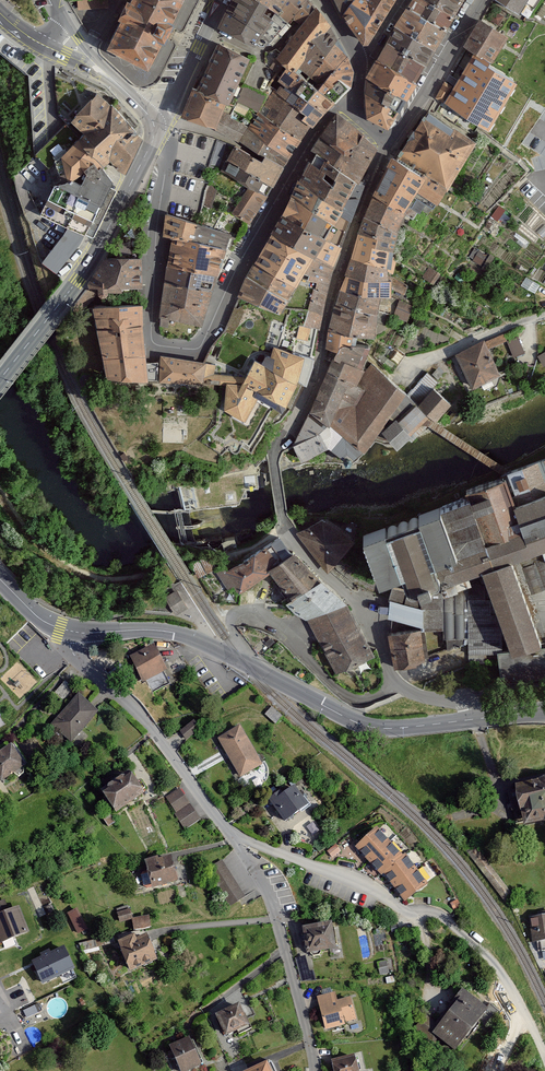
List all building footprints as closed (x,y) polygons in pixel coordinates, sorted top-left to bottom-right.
[(106,8),(106,0),(77,0),(78,9),(106,8)] [(131,2),(127,0),(118,18),(121,20),(107,48),(148,68),(162,42),(165,43),(174,24),(171,22),(182,0),(132,0),(131,2)] [(279,15),(253,0),(234,0),(220,26),(258,45),(262,38),(269,43),(290,23),(279,15)] [(279,15),(288,1),(286,0),(253,0),(279,15)] [(288,1),(279,15),(290,23),(294,18),(299,21),(303,25),(317,8),(313,4),(310,0),(289,0),(288,1)] [(355,0),(335,0),(344,15),(355,0)] [(344,15),(363,46),(368,45),(395,0),(355,0),(344,15)] [(446,32),(454,17),(437,7),(424,0),(412,0),(406,9),(446,32)] [(437,7),(454,17),(463,0),(441,0),(437,7)] [(529,17),(539,0),(500,0),(529,17)] [(296,34),(314,47),(331,25),(317,8),(303,25),(296,34)] [(395,28),(435,50),(446,32),(406,9),(395,28)] [(479,20),(464,46),(491,62),(507,36),(479,20)] [(294,74),(306,82),(338,40),(331,25),(314,47),(294,74)] [(387,43),(426,65),(435,50),(395,28),(387,43)] [(294,74),(314,47),(296,34),(276,59),(286,68),(294,74)] [(338,40),(306,82),(317,91),(348,56),(338,40)] [(377,60),(416,83),(426,65),(387,43),(377,60)] [(218,44),(197,90),(211,96),(225,102),(235,107),(237,100),(241,87),(237,85),(250,58),(218,44)] [(354,73),(348,56),(317,91),(336,104),(352,87),(354,73)] [(482,128),(511,80),(476,59),(453,96),(462,102),(456,112),(482,128)] [(369,76),(407,99),(416,83),(377,60),(369,76)] [(292,92),(286,102),(305,116),(302,120),(311,127),(313,128),(325,115),(298,95),(306,82),(294,74),(286,68),(277,81),(292,92)] [(407,99),(369,76),(366,94),(398,112),(407,99)] [(317,91),(306,82),(298,95),(325,115),(336,104),(317,91)] [(452,86),(444,82),(436,97),(444,101),(452,86)] [(243,85),(241,87),(237,100),(257,109),(264,95),(243,85)] [(200,123),(211,96),(197,90),(193,88),(182,115),(200,123)] [(71,120),(84,134),(113,106),(98,92),(71,120)] [(259,112),(301,141),(311,127),(302,120),(305,116),(286,102),(272,92),(259,112)] [(398,112),(366,94),(367,117),(388,127),(398,112)] [(213,128),(225,102),(211,96),(200,123),(213,128)] [(248,130),(229,118),(235,107),(225,102),(213,128),(240,140),(248,130)] [(84,134),(79,137),(102,162),(104,164),(110,159),(119,169),(125,170),(140,137),(113,106),(84,134)] [(428,111),(397,158),(445,188),(476,141),(428,111)] [(248,130),(289,156),(301,141),(259,112),(248,130)] [(312,152),(316,155),(357,184),(371,160),(376,148),(338,116),(323,134),(312,152)] [(79,137),(67,124),(48,143),(36,154),(49,167),(55,186),(61,184),(56,162),(79,137)] [(248,130),(240,140),(265,157),(283,167),(289,156),(248,130)] [(55,186),(41,213),(69,227),(85,235),(112,179),(100,165),(102,162),(79,137),(56,162),(61,184),(55,186)] [(209,164),(217,167),(225,143),(217,140),(209,164)] [(226,160),(271,186),(280,170),(283,167),(265,157),(263,160),(262,162),(234,147),(226,160)] [(342,212),(357,184),(316,155),(299,183),(342,212)] [(434,205),(445,188),(397,158),(393,155),(373,197),(404,215),(410,205),(418,210),(424,200),(434,205)] [(266,195),(271,186),(226,160),(221,169),(250,185),(266,195)] [(340,216),(342,212),(299,183),(292,198),(334,226),(340,216)] [(216,189),(208,184),(205,190),(202,204),(211,208),(216,189)] [(349,220),(363,187),(357,184),(342,212),(340,216),(349,220)] [(250,185),(233,212),(250,223),(266,195),(250,185)] [(395,232),(404,215),(373,197),(364,218),(395,232)] [(325,240),(334,226),(292,198),(282,215),(325,240)] [(164,235),(172,237),(193,242),(197,223),(167,214),(164,235)] [(316,258),(325,240),(282,215),(271,234),(315,260),(316,258)] [(349,220),(340,216),(334,226),(325,240),(339,246),(349,220)] [(375,249),(392,252),(395,232),(364,218),(358,234),(377,240),(375,249)] [(197,223),(193,242),(226,250),(231,234),(197,223)] [(69,227),(43,261),(57,272),(85,235),(69,227)] [(305,272),(315,260),(271,234),(255,264),(294,287),(305,272)] [(391,270),(392,252),(375,249),(377,240),(358,234),(352,259),(388,270),(391,270)] [(172,237),(167,267),(192,273),(217,276),(226,250),(193,242),(172,237)] [(325,240),(316,258),(333,267),(339,246),(325,240)] [(141,286),(142,257),(107,257),(89,286),(97,287),(97,292),(100,294),(105,294),(107,291),(107,286),(141,286)] [(315,260),(305,272),(309,274),(308,280),(315,282),(313,291),(324,293),(333,267),(316,258),(315,260)] [(389,275),(388,270),(352,259),(346,276),(364,282),(390,282),(389,275)] [(286,300),(294,287),(255,264),(247,277),(286,300)] [(430,266),(423,276),(434,283),(440,273),(430,266)] [(167,267),(164,282),(189,288),(192,273),(167,267)] [(192,273),(189,288),(212,292),(217,276),(192,273)] [(408,284),(389,275),(390,282),(391,288),(404,294),(408,284)] [(391,288),(390,282),(364,282),(346,276),(341,291),(360,298),(379,299),(379,294),(391,295),(391,288)] [(280,312),(286,300),(247,277),(238,294),(240,295),(280,312)] [(201,324),(212,292),(189,288),(164,282),(160,325),(169,326),(170,318),(201,324)] [(324,293),(313,291),(308,311),(320,313),(324,293)] [(377,316),(379,299),(360,298),(341,291),(336,307),(354,312),(377,316)] [(113,294),(113,306),(138,305),(137,294),(113,294)] [(394,315),(406,321),(412,306),(400,301),(394,315)] [(107,375),(146,379),(145,361),(142,305),(138,305),(113,306),(94,307),(107,375)] [(354,312),(336,307),(332,317),(352,325),(376,327),(377,316),(354,312)] [(318,328),(320,313),(308,311),(304,326),(309,327),(318,328)] [(352,325),(332,317),(329,332),(353,339),(375,340),(376,327),(352,325)] [(309,327),(304,326),(299,325),(298,337),(308,339),(309,327)] [(329,332),(326,349),(332,352),(337,354),(341,346),(351,347),(352,342),(353,339),(329,332)] [(509,339),(514,355),(526,352),(520,335),(509,339)] [(484,343),(457,356),(472,387),(499,374),(484,343)] [(266,356),(262,364),(255,360),(246,376),(228,376),(225,408),(245,419),(258,396),(282,409),(297,381),(304,383),(312,358),(302,354),(274,346),(271,356),(266,356)] [(337,354),(333,360),(360,367),(369,349),(351,347),(341,346),(337,354)] [(206,362),(160,356),(160,381),(221,384),(222,374),(214,374),(204,373),(206,362)] [(333,360),(312,409),(294,444),(302,459),(329,444),(348,461),(361,447),(363,448),(380,427),(396,443),(430,425),(436,420),(451,403),(433,388),(437,383),(427,373),(407,395),(371,363),(366,370),(360,367),(333,360)] [(145,361),(146,379),(157,379),(158,361),(145,361)] [(216,364),(206,362),(204,373),(214,374),(216,364)] [(436,420),(430,425),(504,472),(512,470),(436,420)] [(388,575),(393,587),(391,592),(389,600),(421,609),(422,625),(422,628),(444,627),(444,637),(448,637),(447,650),(464,643),(469,644),(469,662),(483,663),(484,652),(498,652),(502,681),(544,675),(544,646),(542,646),(527,604),(523,592),(511,557),(544,545),(544,458),(522,466),(512,470),(504,472),(506,477),(466,491),(469,498),(365,534),(379,578),(388,575)] [(180,486),(178,490),(182,510),(234,505),(242,500),(247,499),(246,490),(264,487),(261,468),(180,486)] [(355,539),(322,517),(298,532),(330,567),(355,539)] [(238,592),(269,570),(291,555),(278,536),(246,558),(220,576),(228,588),(233,585),(238,592)] [(511,557),(523,592),(544,585),(544,545),(511,557)] [(291,555),(269,570),(291,599),(318,578),(295,553),(291,555)] [(209,555),(192,564),(195,570),(199,577),(216,568),(209,555)] [(291,599),(286,602),(296,611),(306,615),(307,618),(344,599),(318,578),(291,599)] [(188,608),(177,591),(165,598),(176,615),(188,608)] [(344,599),(307,618),(336,672),(373,652),(344,599)] [(421,609),(389,600),(389,616),(422,625),(421,609)] [(416,663),(425,657),(420,629),(389,635),(396,667),(416,663)] [(166,670),(154,645),(131,657),(143,682),(146,680),(163,671),(166,670)] [(170,684),(163,671),(146,680),(153,693),(170,684)] [(74,689),(65,682),(54,694),(62,702),(74,689)] [(70,742),(97,713),(78,695),(51,724),(70,742)] [(265,714),(275,724),(282,717),(272,707),(265,714)] [(180,732),(186,739),(199,729),(193,722),(180,732)] [(262,765),(240,727),(219,739),(240,777),(262,765)] [(0,753),(0,780),(1,782),(25,767),(11,746),(0,753)] [(130,773),(102,792),(117,813),(144,794),(130,773)] [(516,787),(524,825),(544,821),(544,781),(516,787)] [(284,822),(307,806),(294,787),(282,796),(279,792),(268,799),(284,822)] [(179,789),(167,797),(176,811),(188,802),(179,789)] [(190,805),(175,814),(184,828),(199,818),(190,805)] [(355,847),(368,861),(389,842),(376,828),(355,847)] [(382,876),(384,874),(403,857),(389,842),(368,861),(382,876)] [(514,897),(474,843),(465,850),(505,903),(514,897)] [(384,874),(394,887),(416,870),(405,855),(403,857),(384,874)] [(158,857),(145,860),(152,888),(177,882),(171,857),(159,861),(158,857)] [(245,896),(222,860),(207,870),(230,906),(245,896)] [(416,870),(394,887),(405,901),(427,884),(416,870)] [(19,907),(0,914),(0,942),(28,931),(19,907)] [(76,910),(68,914),(77,933),(86,929),(76,910)] [(129,910),(118,913),(120,922),(132,919),(129,910)] [(529,918),(532,942),(541,941),(541,949),(544,949),(544,916),(529,918)] [(148,917),(133,919),(134,930),(149,928),(148,917)] [(320,954),(321,951),(335,949),(331,923),(303,928),(308,953),(310,953),(312,956),(316,957),(318,956),(320,954)] [(113,935),(80,943),(82,950),(115,943),(113,935)] [(134,936),(118,943),(131,972),(157,961),(146,936),(136,940),(134,936)] [(64,947),(32,962),(43,985),(75,970),(64,947)] [(306,956),(296,958),(301,980),(316,980),(314,971),(309,972),(306,956)] [(380,975),(389,973),(387,961),(378,962),(380,975)] [(487,1009),(462,989),(454,1000),(457,1003),(439,1026),(425,1015),(415,1028),(433,1042),(437,1037),(454,1050),(487,1009)] [(335,992),(317,997),(326,1030),(344,1025),(343,1022),(355,1019),(350,999),(337,1002),(335,992)] [(239,1004),(216,1015),(226,1036),(249,1025),(239,1004)] [(170,1046),(181,1070),(187,1070),(201,1065),(189,1038),(170,1046)] [(332,1060),(334,1070),(357,1070),(354,1056),(332,1060)] [(247,1070),(270,1070),(266,1062),(247,1070)]
